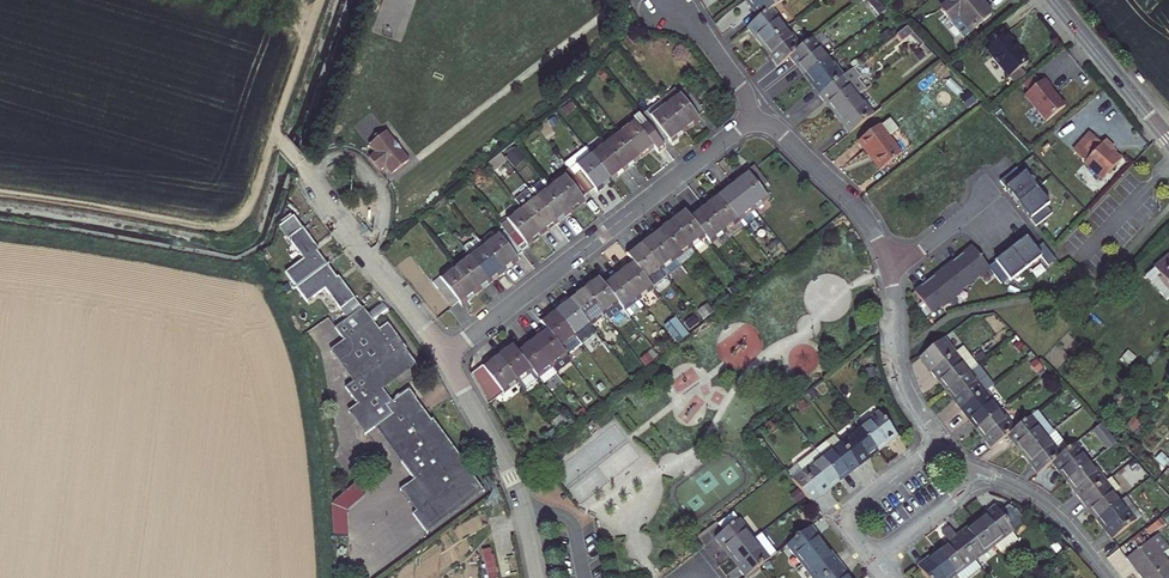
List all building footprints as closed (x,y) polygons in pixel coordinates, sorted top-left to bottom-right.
[(742,1),(758,19),(771,9),(782,0),(743,0),(742,1)] [(981,0),(947,0),(940,6),(950,18),(958,12),(971,28),(991,12),(981,0)] [(771,9),(758,19),(748,28),(763,47),(787,28),(771,9)] [(964,34),(971,28),(958,12),(950,18),(964,34)] [(787,28),(763,47),(778,66),(790,57),(802,47),(787,28)] [(1028,57),(1006,30),(987,46),(1009,72),(1028,57)] [(802,47),(790,57),(805,75),(830,56),(814,37),(802,47)] [(805,75),(821,94),(845,74),(830,56),(805,75)] [(845,74),(821,94),(836,112),(861,92),(867,88),(859,78),(862,76),(854,67),(845,74)] [(1043,77),(1023,93),(1045,119),(1063,104),(1049,86),(1050,85),(1043,77)] [(659,101),(685,134),(699,123),(695,119),(702,113),(679,84),(659,101)] [(836,112),(852,131),(871,117),(877,111),(861,92),(836,112)] [(659,101),(639,118),(658,142),(661,146),(669,141),(672,144),(685,134),(659,101)] [(658,142),(639,118),(637,115),(617,132),(640,162),(654,151),(658,157),(665,151),(661,146),(658,142)] [(880,171),(900,155),(889,139),(898,131),(889,120),(858,144),(880,171)] [(626,173),(640,162),(617,132),(603,143),(626,173)] [(392,177),(409,164),(385,134),(368,148),(374,156),(368,162),(378,175),(386,170),(392,177)] [(1104,145),(1094,136),(1093,135),(1077,151),(1106,180),(1122,163),(1112,154),(1115,151),(1107,142),(1104,145)] [(583,147),(589,155),(612,184),(626,173),(603,143),(597,136),(583,147)] [(602,193),(612,184),(589,155),(583,147),(562,163),(568,171),(589,197),(599,189),(602,193)] [(514,168),(525,158),(517,148),(505,157),(514,168)] [(486,167),(493,175),(507,164),(500,156),(486,167)] [(999,178),(1038,225),(1052,213),(1046,206),(1049,204),(1056,198),(1030,166),(1022,172),(1019,174),(1013,167),(999,178)] [(755,167),(732,185),(753,213),(768,200),(761,189),(767,183),(755,167)] [(589,197),(568,171),(548,187),(572,217),(585,207),(583,202),(589,197)] [(1106,188),(1094,172),(1080,182),(1093,199),(1106,188)] [(732,185),(718,196),(739,224),(745,231),(759,220),(753,213),(732,185)] [(557,228),(572,217),(548,187),(534,199),(535,199),(557,228)] [(514,202),(520,210),(543,239),(557,228),(535,199),(534,199),(528,191),(514,202)] [(704,207),(725,235),(739,224),(718,196),(704,207)] [(710,246),(725,235),(704,207),(689,218),(705,239),(710,246)] [(543,239),(520,210),(500,227),(504,231),(522,255),(543,239)] [(669,221),(690,250),(705,239),(689,218),(683,210),(669,221)] [(341,282),(327,265),(314,247),(316,246),(293,217),(279,227),(304,260),(287,273),(309,302),(326,289),(349,319),(336,329),(345,341),(332,351),(355,381),(346,388),(360,405),(351,412),(368,435),(378,427),(416,477),(403,487),(421,510),(416,514),(429,531),(485,488),(433,420),(429,423),(413,403),(417,400),(410,391),(392,405),(382,392),(420,363),(388,323),(379,330),(374,324),(368,315),(342,281),(341,282)] [(676,261),(690,250),(669,221),(654,233),(676,261)] [(739,224),(725,235),(731,242),(745,231),(739,224)] [(522,255),(504,231),(483,248),(506,277),(520,267),(517,263),(524,258),(522,255)] [(640,244),(662,272),(676,261),(654,233),(640,244)] [(1057,257),(1045,242),(1038,248),(1028,236),(989,268),(972,247),(913,296),(931,318),(941,311),(942,312),(950,306),(953,303),(955,301),(963,294),(962,293),(980,278),(981,280),(989,273),(992,271),(1004,285),(1043,253),(1050,263),(1057,257)] [(479,243),(465,254),(469,259),(483,248),(479,243)] [(648,284),(662,272),(640,244),(626,255),(631,262),(648,284)] [(506,277),(483,248),(469,259),(492,288),(506,277)] [(1146,275),(1168,304),(1168,303),(1168,257),(1146,275)] [(469,259),(455,271),(478,300),(492,288),(469,259)] [(648,284),(631,262),(617,273),(638,301),(653,290),(648,284)] [(478,300),(455,271),(425,295),(444,317),(452,310),(457,316),(478,300)] [(644,309),(638,301),(617,273),(602,284),(623,312),(624,313),(629,320),(644,309)] [(582,288),(604,317),(609,324),(624,313),(623,312),(602,284),(596,277),(582,288)] [(590,328),(604,317),(582,288),(568,299),(590,328)] [(590,328),(568,299),(553,310),(581,346),(595,335),(590,328)] [(368,315),(374,324),(390,312),(383,304),(368,315)] [(566,357),(581,346),(553,310),(539,322),(544,329),(566,357)] [(675,317),(664,326),(678,345),(690,336),(675,317)] [(544,329),(530,340),(556,374),(571,363),(566,357),(544,329)] [(530,340),(515,351),(537,379),(541,385),(556,374),(530,340)] [(942,342),(922,358),(933,373),(954,357),(942,342)] [(537,379),(515,351),(510,345),(496,356),(517,384),(523,391),(537,379)] [(954,357),(929,376),(944,395),(977,370),(961,351),(954,357)] [(517,384),(496,356),(481,367),(470,375),(487,406),(517,384)] [(922,358),(918,362),(929,376),(933,373),(922,358)] [(977,370),(944,395),(960,414),(984,395),(993,389),(977,370)] [(984,395),(960,414),(975,433),(1000,414),(984,395)] [(860,430),(879,454),(899,438),(880,413),(860,430)] [(1000,414),(975,433),(990,452),(1007,439),(1015,433),(1000,414)] [(1037,416),(1031,421),(1046,440),(1052,435),(1037,416)] [(1031,421),(1015,433),(1007,439),(1022,458),(1046,440),(1031,421)] [(1101,426),(1093,432),(1105,449),(1113,443),(1101,426)] [(860,469),(879,454),(860,430),(841,445),(860,469)] [(1046,440),(1022,458),(1037,477),(1051,467),(1069,452),(1059,438),(1056,440),(1052,435),(1046,440)] [(816,453),(822,460),(840,484),(860,469),(841,445),(835,438),(816,453)] [(1069,452),(1051,467),(1066,486),(1091,466),(1076,448),(1069,452)] [(840,484),(822,460),(816,453),(795,469),(800,476),(793,482),(811,506),(840,484)] [(1091,466),(1066,486),(1081,505),(1106,485),(1091,466)] [(1106,485),(1081,505),(1096,524),(1122,504),(1114,495),(1119,490),(1112,481),(1106,485)] [(364,498),(354,485),(329,504),(333,538),(347,536),(345,513),(364,498)] [(1142,518),(1128,499),(1122,504),(1136,522),(1142,518)] [(1122,504),(1096,524),(1111,542),(1136,522),(1122,504)] [(976,524),(996,550),(1002,558),(1023,542),(1017,535),(1029,526),(1014,505),(1002,514),(997,508),(976,524)] [(719,525),(725,532),(740,521),(734,513),(719,525)] [(756,539),(741,520),(740,521),(725,532),(717,539),(732,558),(756,539)] [(976,524),(957,538),(977,565),(996,550),(976,524)] [(786,548),(800,568),(826,548),(812,528),(786,548)] [(957,577),(960,577),(977,565),(957,538),(950,529),(941,535),(948,545),(937,553),(957,577)] [(756,539),(732,558),(747,577),(778,553),(763,535),(756,539)] [(1140,577),(1168,577),(1168,563),(1162,554),(1168,550),(1157,535),(1126,560),(1140,577)] [(800,568),(808,577),(827,577),(841,567),(826,548),(800,568)] [(937,553),(918,568),(926,577),(957,577),(937,553)] [(984,574),(977,565),(960,577),(978,577),(984,574)] [(841,567),(827,577),(848,577),(841,567)]
